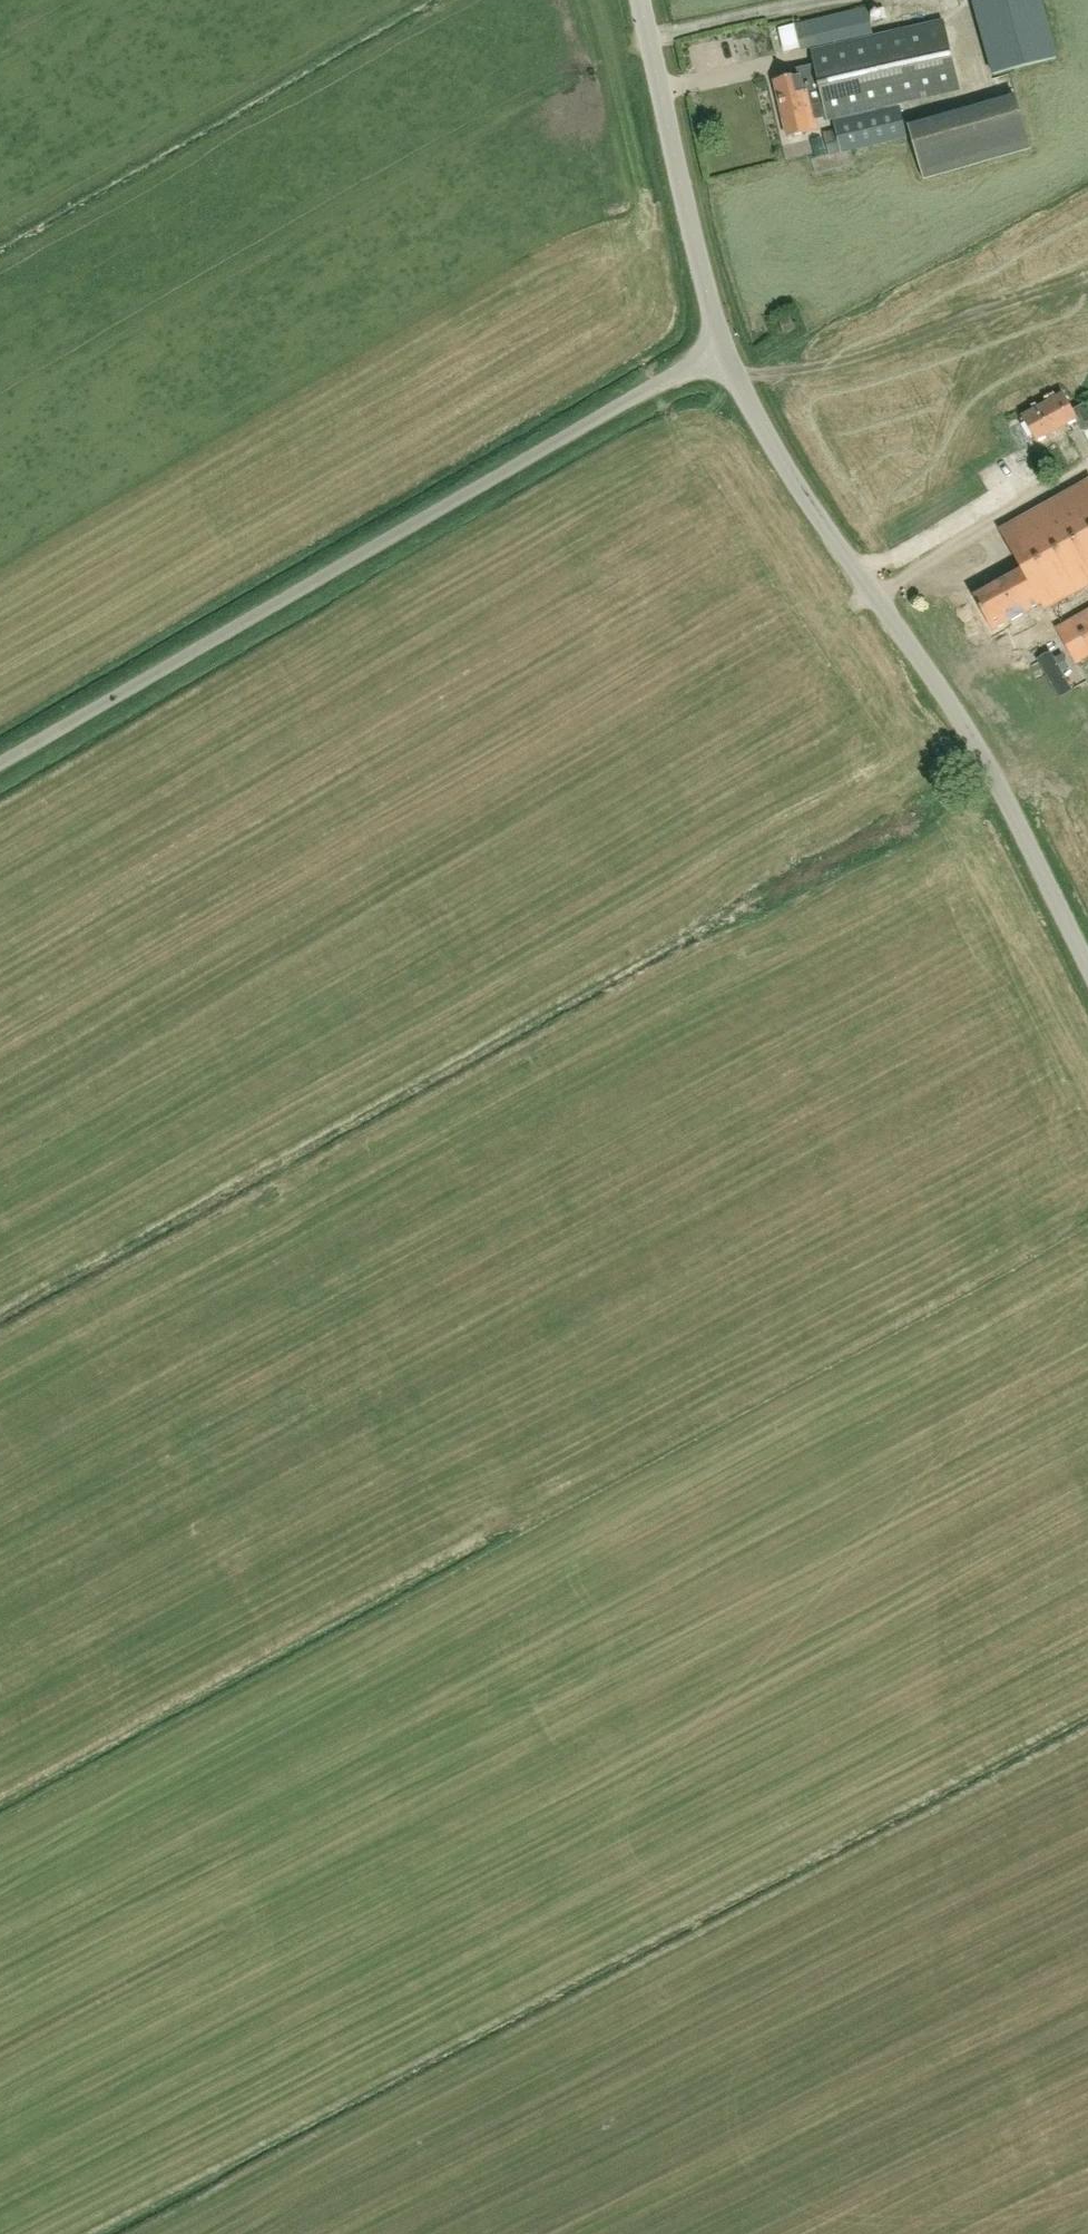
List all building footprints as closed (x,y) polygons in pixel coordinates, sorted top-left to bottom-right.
[(991,80),(1024,73),(1057,62),(1040,0),(1005,0),(1004,0),(971,7),(991,80)] [(783,56),(800,53),(814,49),(818,48),(842,43),(872,35),(866,6),(809,21),(777,32),(783,56)] [(812,50),(815,65),(793,70),(795,78),(771,84),(785,141),(797,144),(818,133),(815,116),(825,114),(827,122),(960,90),(943,19),(842,43),(812,50)] [(1015,96),(907,132),(912,153),(922,185),(1031,154),(1015,96)] [(841,153),(876,145),(907,137),(901,107),(835,121),(836,129),(823,134),(827,156),(841,153)] [(791,318),(781,322),(785,333),(795,329),(791,318)] [(1072,410),(1064,394),(1023,416),(1036,440),(1076,418),(1082,430),(1087,427),(1087,408),(1085,403),(1072,410)] [(998,529),(1045,609),(1087,585),(1087,479),(998,529)] [(992,628),(1040,602),(1022,570),(975,596),(992,628)] [(1057,628),(1076,664),(1087,657),(1087,610),(1057,628)]
